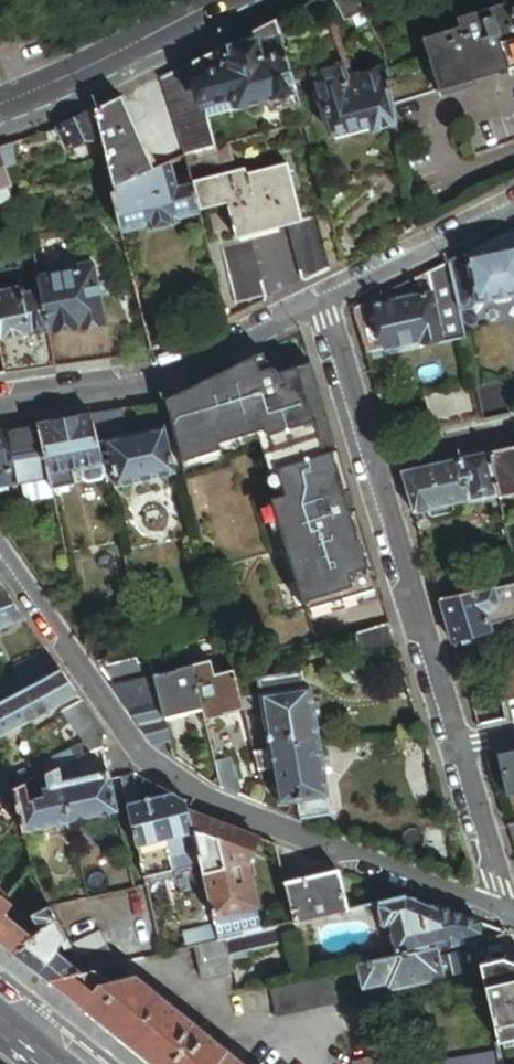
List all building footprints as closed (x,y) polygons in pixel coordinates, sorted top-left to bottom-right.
[(359,0),(333,0),(344,20),(364,9),(359,0)] [(513,9),(512,3),(459,18),(460,24),(423,35),(427,51),(387,62),(388,66),(394,104),(513,69),(513,9)] [(294,91),(273,19),(217,49),(221,64),(192,73),(201,103),(228,95),(232,109),(264,99),(294,91)] [(221,64),(217,49),(188,63),(191,73),(192,73),(221,64)] [(191,73),(188,63),(159,76),(181,157),(185,155),(186,158),(214,150),(205,117),(201,103),(192,73),(191,73)] [(394,104),(388,66),(345,77),(318,83),(318,86),(310,88),(315,103),(321,102),(327,130),(371,119),(373,127),(396,121),(394,104)] [(318,83),(345,77),(342,66),(315,72),(318,83)] [(294,91),(264,99),(268,112),(297,104),(294,91)] [(205,117),(232,109),(228,95),(201,103),(205,117)] [(148,172),(117,97),(94,108),(90,110),(97,138),(102,158),(110,190),(114,188),(148,172)] [(97,138),(90,110),(58,126),(61,134),(68,151),(97,138)] [(329,138),(373,127),(371,119),(327,130),(329,138)] [(57,126),(45,131),(47,139),(61,134),(58,126),(57,126)] [(5,197),(1,188),(9,185),(3,172),(16,167),(11,143),(0,147),(0,198),(5,197)] [(148,172),(114,188),(110,190),(120,225),(197,204),(192,184),(175,189),(173,181),(169,163),(148,172)] [(245,170),(192,184),(197,204),(200,213),(227,205),(236,239),(251,235),(288,226),(304,222),(289,165),(247,176),(245,170)] [(192,184),(190,176),(173,181),(175,189),(192,184)] [(304,281),(331,268),(318,218),(304,222),(288,226),(301,279),(304,281)] [(496,241),(471,253),(497,248),(513,245),(513,232),(496,241)] [(266,294),(251,235),(236,239),(221,243),(234,303),(266,294)] [(497,248),(471,253),(463,255),(475,305),(513,297),(513,245),(497,248)] [(58,268),(36,272),(46,331),(48,330),(78,323),(79,326),(102,321),(101,315),(89,255),(86,256),(84,246),(73,248),(73,252),(56,256),(58,268)] [(475,305),(463,255),(448,262),(452,281),(458,308),(464,312),(473,310),(475,305)] [(33,259),(11,264),(16,281),(0,285),(0,336),(27,333),(46,331),(36,272),(33,259)] [(452,281),(448,262),(443,264),(445,273),(430,281),(432,292),(443,341),(441,346),(465,341),(462,327),(450,330),(440,286),(443,283),(452,281)] [(445,273),(443,264),(428,272),(430,281),(445,273)] [(430,281),(428,272),(373,298),(374,304),(432,292),(430,281)] [(458,308),(452,281),(443,283),(440,286),(450,330),(462,327),(458,308)] [(420,350),(441,346),(443,341),(432,292),(374,304),(380,328),(385,350),(418,343),(420,350)] [(352,309),(359,333),(363,332),(366,336),(375,334),(377,329),(380,328),(374,304),(373,298),(352,309)] [(110,359),(102,321),(79,326),(78,323),(48,330),(46,331),(53,366),(110,359)] [(363,332),(359,333),(366,354),(385,350),(380,328),(377,329),(375,334),(366,336),(363,332)] [(53,366),(46,331),(27,333),(0,336),(0,361),(4,373),(14,372),(53,366)] [(385,350),(366,354),(368,362),(420,350),(418,343),(385,350)] [(177,454),(181,469),(208,575),(283,551),(303,611),(378,587),(329,426),(317,387),(310,390),(303,365),(276,373),(273,374),(272,372),(271,371),(269,370),(267,369),(265,370),(257,372),(252,357),(244,361),(196,385),(164,401),(164,403),(177,454)] [(434,431),(483,420),(476,386),(471,366),(422,376),(434,431)] [(483,420),(510,414),(503,383),(500,381),(476,386),(483,420)] [(118,410),(106,413),(110,431),(114,430),(116,437),(127,435),(118,410)] [(90,415),(90,416),(102,465),(111,463),(116,487),(175,473),(163,426),(127,435),(116,437),(114,430),(110,431),(106,413),(90,415)] [(102,465),(90,416),(37,425),(50,481),(52,491),(70,487),(73,482),(70,470),(80,467),(83,482),(88,484),(106,480),(102,465)] [(37,425),(36,425),(0,432),(0,487),(20,485),(49,481),(50,481),(37,425)] [(489,453),(498,494),(499,498),(513,495),(513,447),(489,453)] [(498,494),(489,453),(400,473),(412,513),(427,510),(429,515),(432,517),(452,513),(454,509),(453,504),(468,500),(469,502),(498,494)] [(49,481),(20,485),(21,496),(28,500),(50,497),(49,481)] [(476,580),(478,591),(493,588),(503,586),(513,583),(513,571),(476,580)] [(503,586),(506,595),(513,593),(513,583),(503,586)] [(24,618),(0,585),(0,627),(24,618)] [(493,588),(496,598),(502,596),(504,602),(513,600),(513,593),(506,595),(503,586),(493,588)] [(493,588),(478,591),(439,600),(452,642),(460,640),(481,634),(490,631),(487,613),(489,613),(491,613),(493,611),(494,610),(495,608),(496,606),(497,604),(497,602),(496,599),(496,598),(493,588)] [(397,652),(389,624),(354,634),(356,655),(397,652)] [(481,634),(460,640),(462,646),(482,640),(481,634)] [(191,664),(186,645),(171,648),(175,668),(191,664)] [(14,693),(9,682),(52,658),(45,649),(12,667),(14,673),(0,682),(0,691),(4,698),(14,693)] [(168,672),(163,650),(149,654),(150,660),(154,675),(168,672)] [(491,661),(501,704),(513,701),(513,656),(491,661)] [(154,678),(154,675),(150,660),(137,663),(136,657),(106,663),(105,658),(94,660),(112,687),(154,678)] [(59,669),(52,658),(9,682),(14,693),(59,669)] [(240,700),(232,671),(232,670),(213,674),(210,660),(191,664),(202,708),(205,720),(223,715),(222,713),(242,708),(240,700)] [(168,672),(154,675),(154,678),(165,720),(185,715),(184,712),(202,708),(191,664),(175,668),(174,668),(174,671),(168,672)] [(77,694),(60,669),(59,669),(14,693),(4,698),(0,700),(0,734),(77,694)] [(259,683),(261,697),(302,690),(299,677),(259,683)] [(165,720),(154,678),(112,687),(153,745),(170,740),(165,720)] [(261,697),(259,697),(261,709),(269,749),(270,753),(319,744),(309,689),(302,690),(261,697)] [(261,709),(259,697),(240,700),(242,708),(243,712),(261,709)] [(83,743),(8,776),(12,789),(22,784),(42,775),(57,768),(102,749),(101,742),(104,734),(81,700),(61,711),(83,743)] [(258,744),(251,745),(253,752),(259,751),(258,744)] [(328,796),(319,744),(270,753),(269,749),(272,769),(279,805),(298,801),(328,796)] [(259,751),(253,752),(257,771),(272,769),(269,749),(259,751)] [(499,757),(507,796),(513,794),(513,753),(499,757)] [(8,776),(5,761),(0,765),(0,799),(7,792),(12,789),(8,776)] [(221,790),(239,796),(242,793),(235,765),(232,761),(216,765),(221,790)] [(22,784),(12,789),(18,814),(22,832),(70,821),(60,780),(57,768),(42,775),(45,788),(40,789),(41,797),(25,801),(22,784)] [(116,810),(110,786),(106,769),(60,780),(70,821),(116,810)] [(133,776),(119,778),(120,784),(125,806),(139,802),(133,776)] [(183,800),(172,794),(139,802),(125,806),(132,837),(142,878),(171,871),(167,848),(165,839),(191,833),(185,811),(183,800)] [(298,801),(301,821),(331,816),(328,796),(298,801)] [(211,916),(255,905),(244,862),(254,838),(228,828),(185,811),(191,833),(192,837),(193,843),(211,916)] [(167,848),(193,843),(192,837),(191,833),(165,839),(167,848)] [(284,883),(290,909),(293,922),(345,910),(335,871),(285,883),(284,883)] [(402,896),(377,902),(375,904),(375,906),(379,923),(380,927),(383,928),(385,927),(390,952),(443,940),(435,909),(402,896)] [(26,934),(7,950),(45,979),(56,978),(72,974),(80,972),(50,945),(62,936),(48,906),(47,905),(29,911),(36,925),(31,930),(26,934)] [(255,905),(211,916),(213,927),(216,940),(222,939),(238,935),(260,930),(255,905)] [(6,907),(0,914),(0,916),(26,934),(31,930),(6,907)] [(435,909),(443,940),(473,934),(477,924),(435,909)] [(7,950),(26,934),(0,916),(0,944),(7,950)] [(290,923),(276,926),(280,941),(294,938),(290,923)] [(80,972),(92,969),(112,964),(93,925),(64,939),(80,972)] [(260,930),(238,935),(242,952),(280,943),(280,941),(276,926),(260,930)] [(216,940),(213,927),(183,934),(186,947),(191,946),(216,940)] [(222,939),(216,940),(191,946),(200,977),(230,969),(222,939)] [(434,948),(354,965),(359,989),(383,984),(384,990),(440,978),(436,957),(434,948)] [(456,953),(436,957),(440,978),(460,974),(456,953)] [(474,961),(480,988),(485,987),(480,964),(479,960),(474,961)] [(513,1037),(513,964),(511,963),(500,960),(480,964),(485,987),(480,988),(489,1026),(492,1042),(513,1037)] [(107,981),(92,969),(80,972),(72,974),(56,978),(51,984),(71,1000),(82,986),(107,981)] [(333,999),(326,971),(264,985),(271,1016),(333,1001),(333,999)] [(134,975),(107,981),(82,986),(71,1000),(78,1006),(149,1063),(242,1063),(134,975)] [(423,1063),(498,1063),(495,1052),(423,1063)] [(390,1055),(352,1063),(392,1063),(390,1055)]
